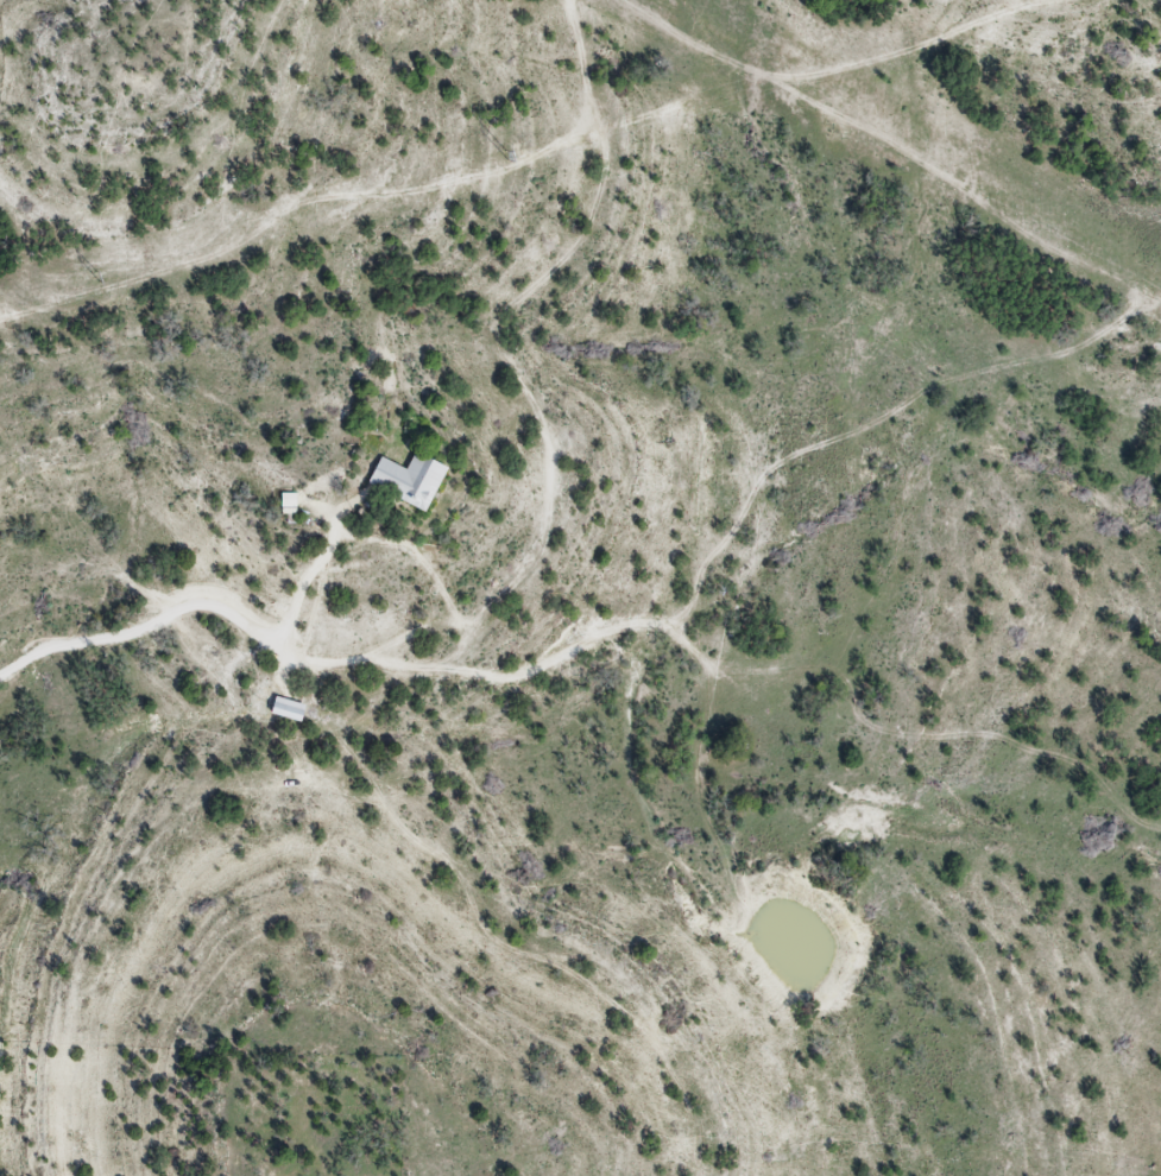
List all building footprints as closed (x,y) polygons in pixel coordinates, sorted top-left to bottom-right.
[(367,484),(426,511),(447,466),(415,451),(407,469),(380,457),(367,484)]
